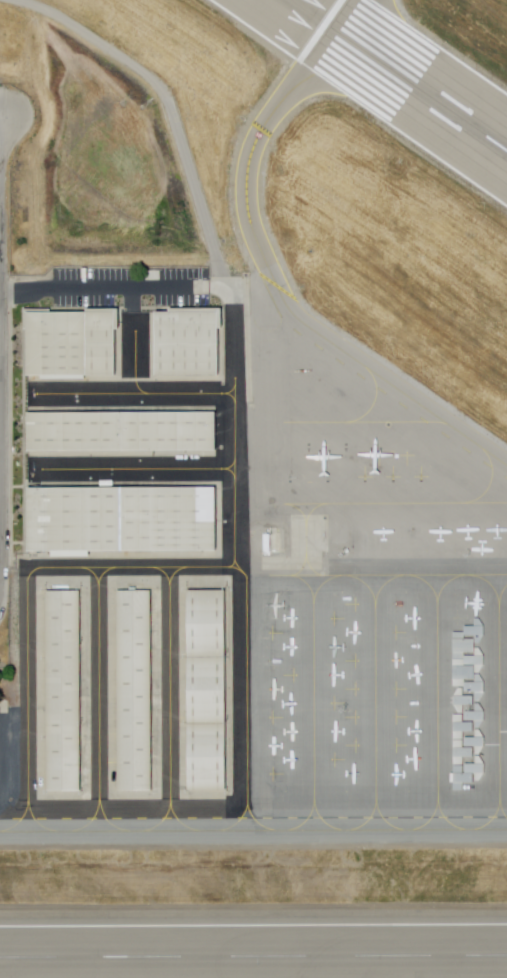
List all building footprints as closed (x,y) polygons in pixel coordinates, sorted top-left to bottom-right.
[(117,377),(88,376),(28,376),(28,330),(26,330),(26,310),(51,310),(88,310),(120,310),(120,312),(120,330),(117,330),(117,377)] [(220,376),(150,377),(149,312),(149,311),(206,310),(223,310),(223,329),(219,329),(220,376)] [(217,451),(29,452),(29,414),(217,413),(217,451)] [(217,551),(59,552),(29,552),(29,489),(35,489),(58,489),(217,489),(217,491),(222,491),(222,519),(217,519),(217,551)] [(221,790),(184,790),(183,590),(220,590),(221,790)] [(82,791),(48,792),(47,592),(81,592),(82,791)] [(153,791),(119,791),(118,592),(152,592),(153,791)] [(448,790),(447,629),(459,629),(460,623),(469,623),(469,616),(476,616),(480,622),(482,772),(477,779),(472,780),(472,790),(448,790)]
